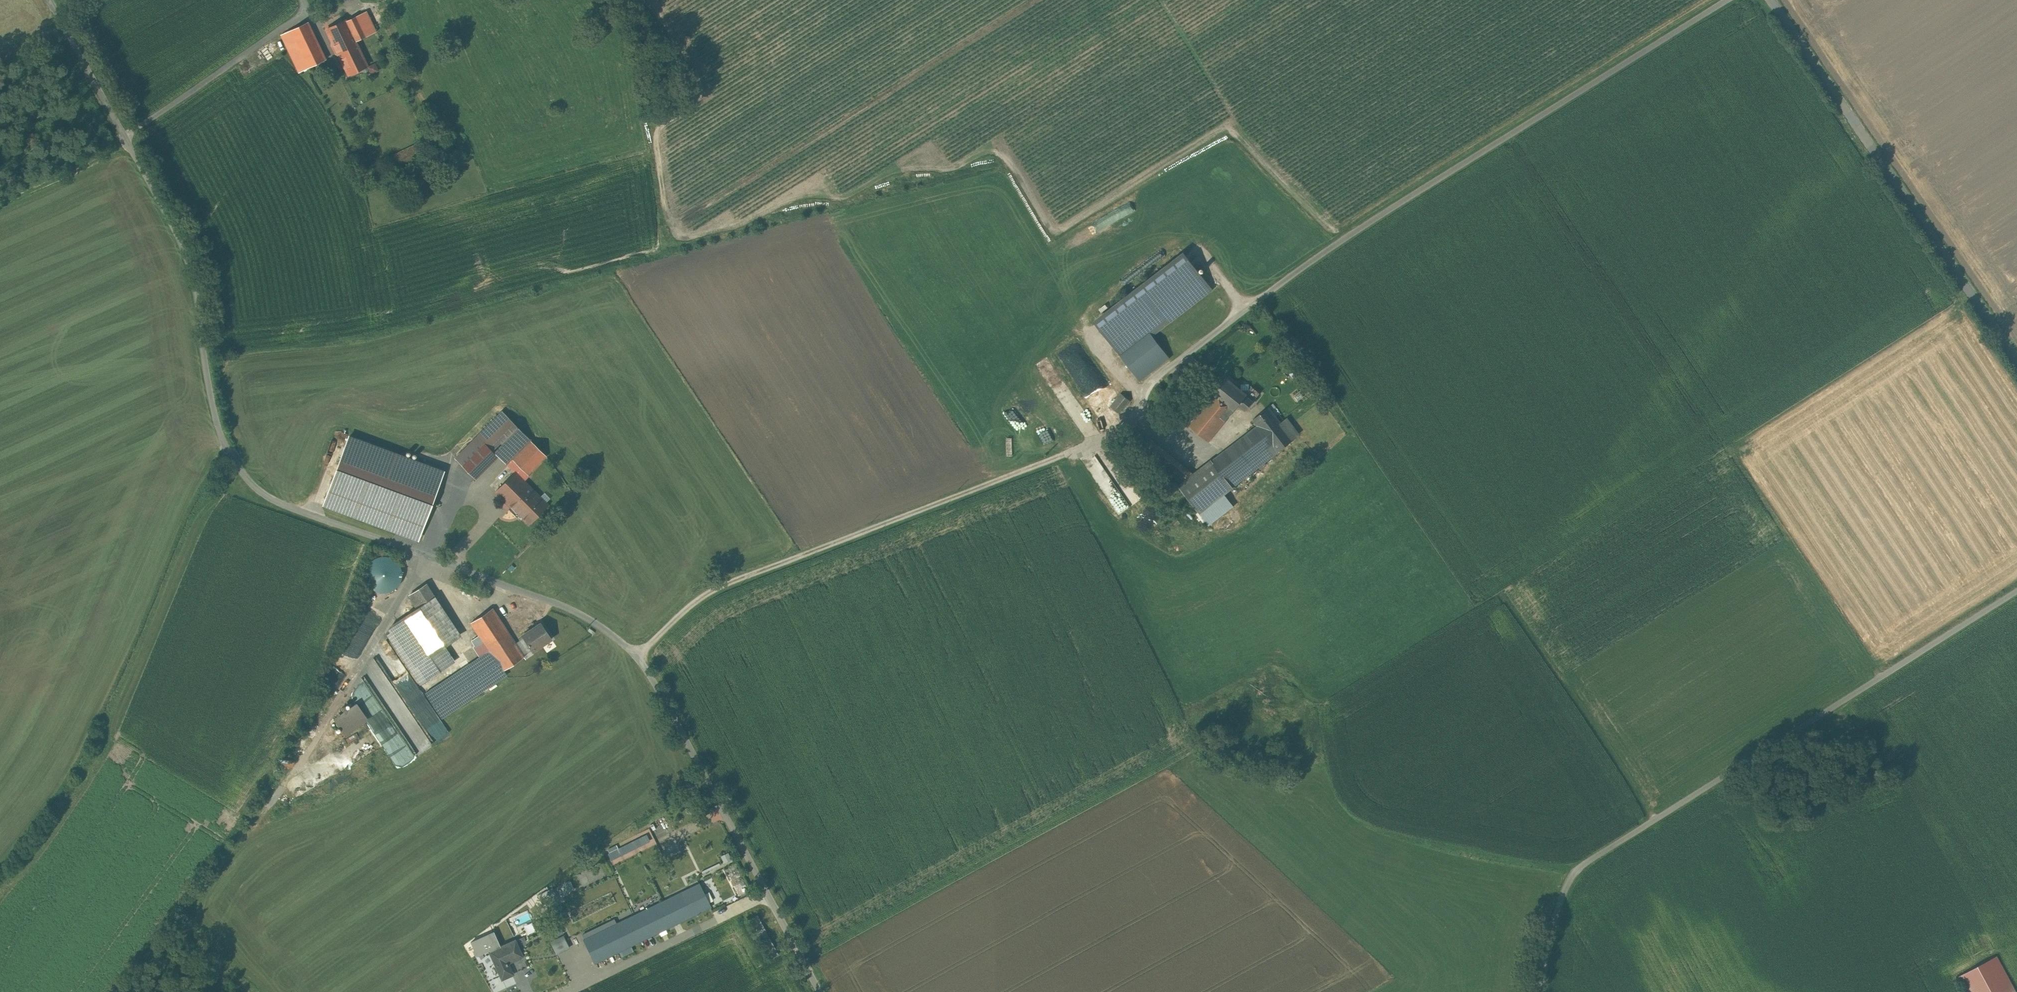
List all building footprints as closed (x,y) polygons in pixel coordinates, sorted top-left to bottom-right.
[(338,53),(357,44),(355,41),(376,31),(366,11),(327,29),(338,53)] [(306,68),(325,59),(308,22),(282,34),(290,50),(300,71),(306,68)] [(367,65),(357,44),(338,53),(348,74),(367,65)] [(1183,254),(1096,321),(1140,378),(1168,356),(1152,336),(1211,290),(1183,254)] [(1099,376),(1089,356),(1069,365),(1079,385),(1099,376)] [(1214,394),(1234,410),(1246,394),(1226,378),(1214,394)] [(1121,393),(1111,406),(1119,413),(1130,400),(1121,393)] [(1208,441),(1234,410),(1214,394),(1188,425),(1208,441)] [(546,454),(501,406),(453,451),(474,473),(495,453),(505,464),(512,458),(526,473),(546,454)] [(1269,407),(1253,419),(1258,425),(1278,451),(1294,439),(1269,407)] [(1278,451),(1258,425),(1211,461),(1232,487),(1278,451)] [(1173,476),(1182,465),(1145,435),(1136,445),(1173,476)] [(442,471),(349,436),(324,504),(417,539),(442,471)] [(1182,483),(1179,485),(1199,512),(1232,487),(1211,461),(1193,475),(1182,483)] [(1188,470),(1182,465),(1173,476),(1179,481),(1188,470)] [(1188,470),(1179,481),(1182,483),(1193,475),(1188,470)] [(547,505),(514,472),(496,490),(529,523),(547,505)] [(391,557),(382,556),(374,558),(367,565),(365,573),(367,582),(372,589),(380,593),(389,592),(397,587),(401,580),(402,571),(398,563),(391,557)] [(460,636),(425,583),(411,593),(410,596),(417,608),(404,616),(385,633),(420,684),(455,661),(445,646),(460,636)] [(515,643),(492,608),(471,622),(479,634),(489,651),(502,670),(503,670),(524,656),(523,654),(515,643)] [(551,639),(541,622),(522,635),(523,638),(515,643),(523,654),(531,649),(532,651),(551,639)] [(489,651),(479,634),(471,640),(475,645),(473,646),(480,657),(489,651)] [(506,675),(503,670),(502,670),(489,651),(480,657),(425,693),(442,718),(506,675)] [(341,733),(365,717),(354,701),(331,718),(341,733)] [(418,755),(434,745),(420,724),(404,734),(418,755)] [(321,767),(306,769),(308,785),(324,783),(321,767)] [(699,884),(669,898),(680,921),(704,909),(710,906),(699,884)] [(666,928),(680,921),(669,898),(659,903),(651,907),(624,920),(599,932),(583,940),(595,963),(656,933),(666,928)] [(778,954),(757,915),(748,919),(769,958),(778,954)] [(548,929),(551,937),(563,933),(560,925),(548,929)] [(493,932),(471,942),(477,955),(499,945),(493,932)] [(555,953),(569,946),(562,933),(549,940),(555,953)] [(515,940),(489,951),(502,978),(511,974),(508,966),(509,966),(508,962),(522,956),(515,940)] [(1996,956),(1960,976),(1969,991),(2015,991),(1996,956)]
